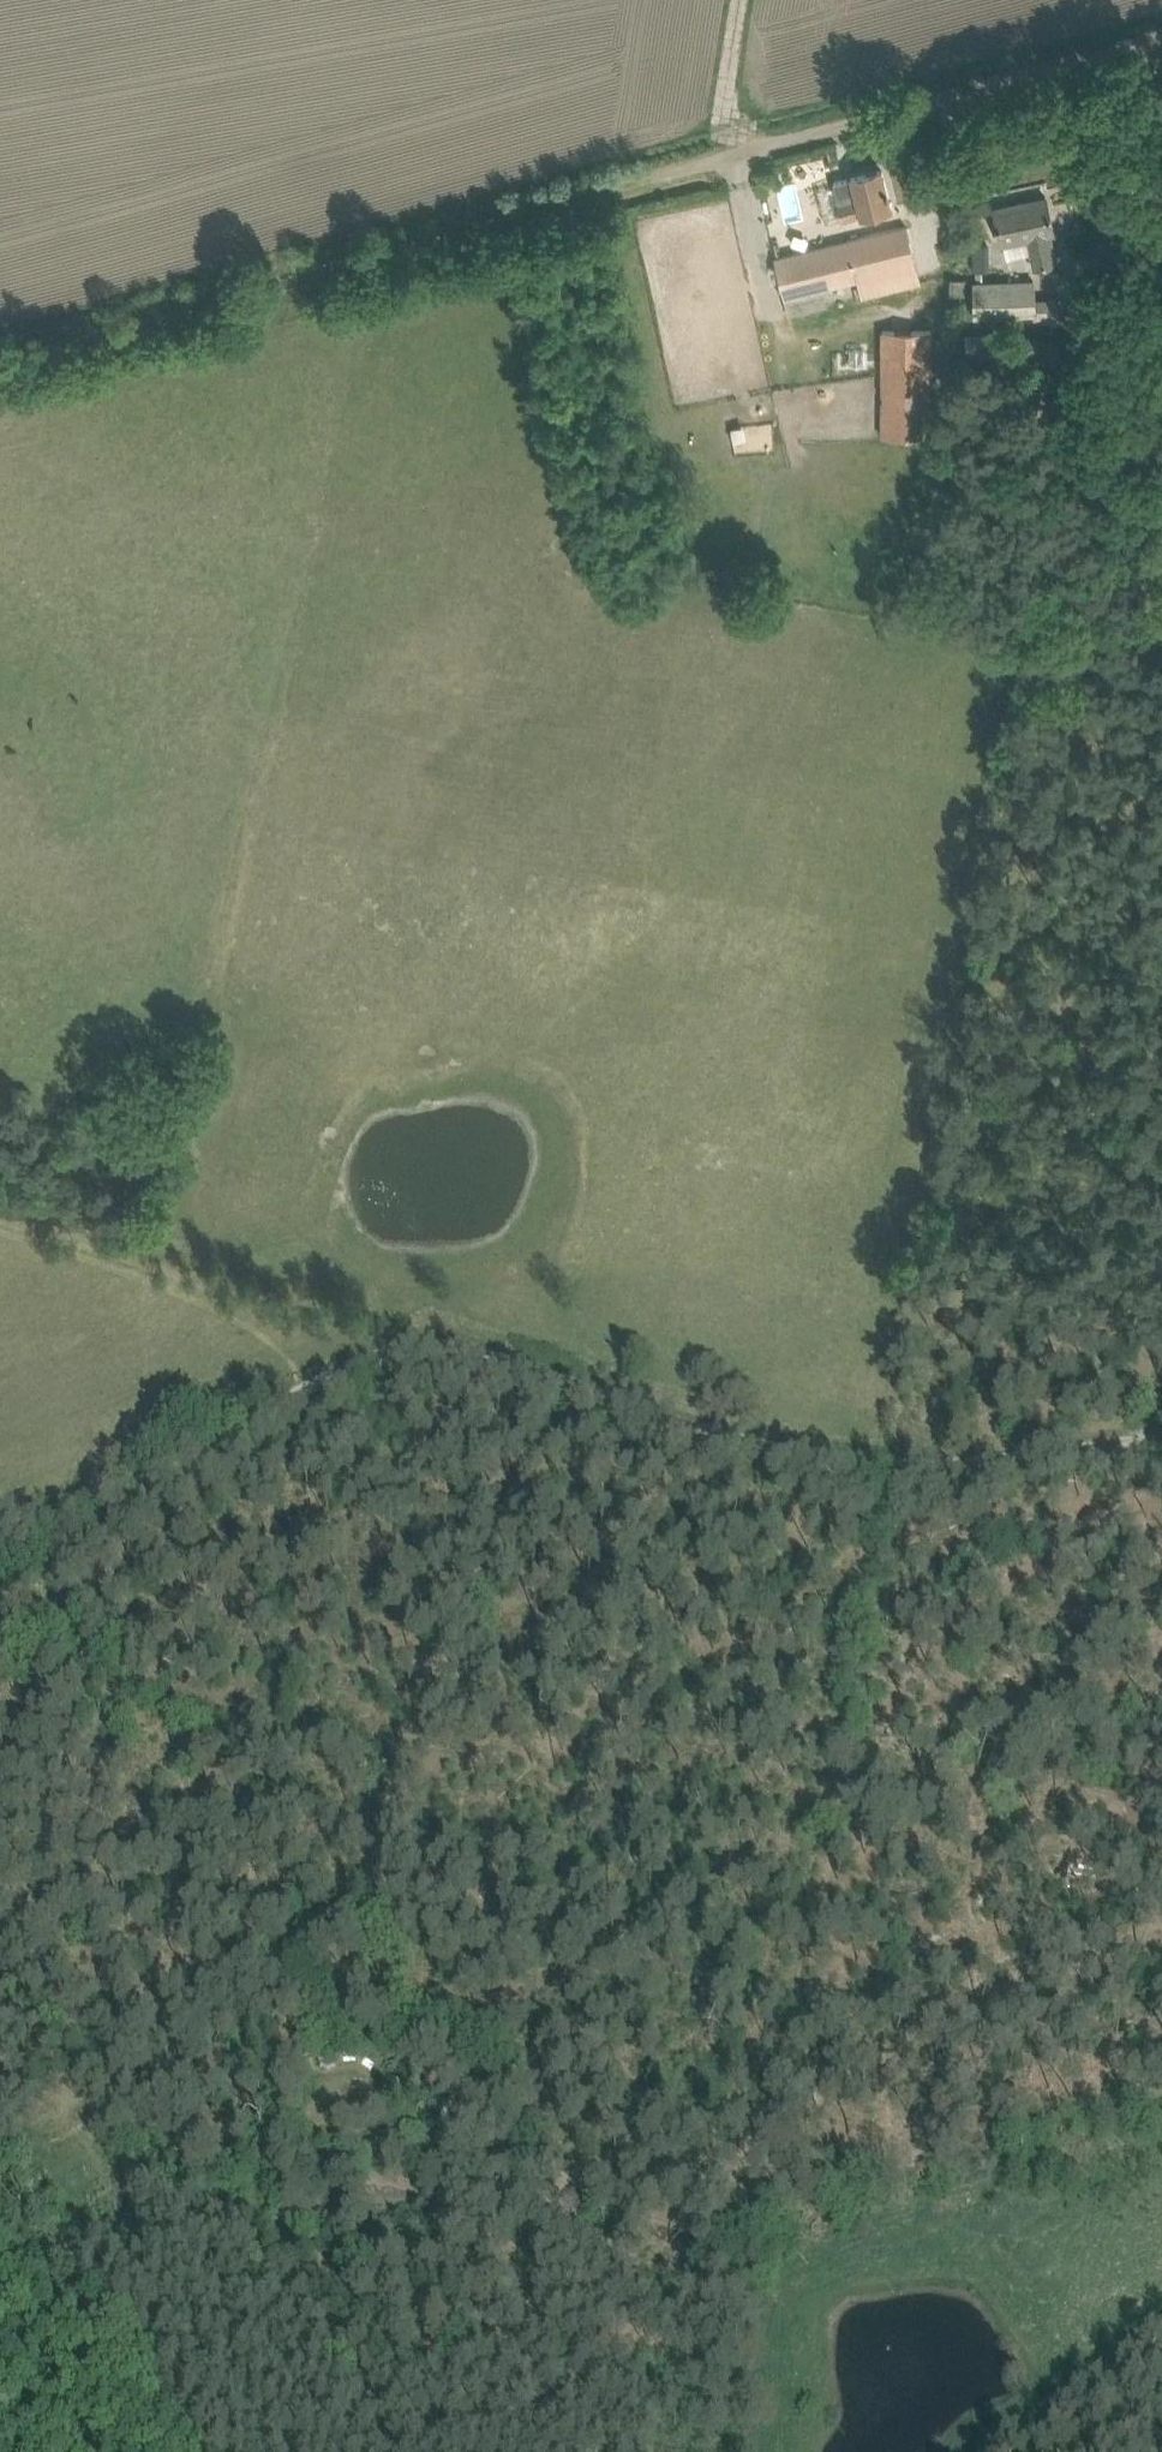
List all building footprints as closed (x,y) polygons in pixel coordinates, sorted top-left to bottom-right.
[(882,170),(833,183),(833,184),(819,188),(828,220),(842,217),(843,221),(892,208),(882,170)] [(995,207),(999,230),(1003,244),(1028,238),(1034,266),(1059,261),(1046,196),(995,207)] [(776,260),(782,284),(785,298),(858,279),(862,296),(921,281),(913,250),(907,227),(776,260)] [(1035,279),(973,280),(974,315),(1033,313),(1033,319),(1059,318),(1059,297),(1035,297),(1035,279)] [(933,436),(932,353),(932,329),(883,330),(883,436),(933,436)] [(969,332),(969,351),(997,351),(997,331),(969,332)] [(1022,334),(1018,357),(1055,364),(1059,341),(1022,334)] [(1029,367),(1022,407),(1041,410),(1048,370),(1029,367)]
